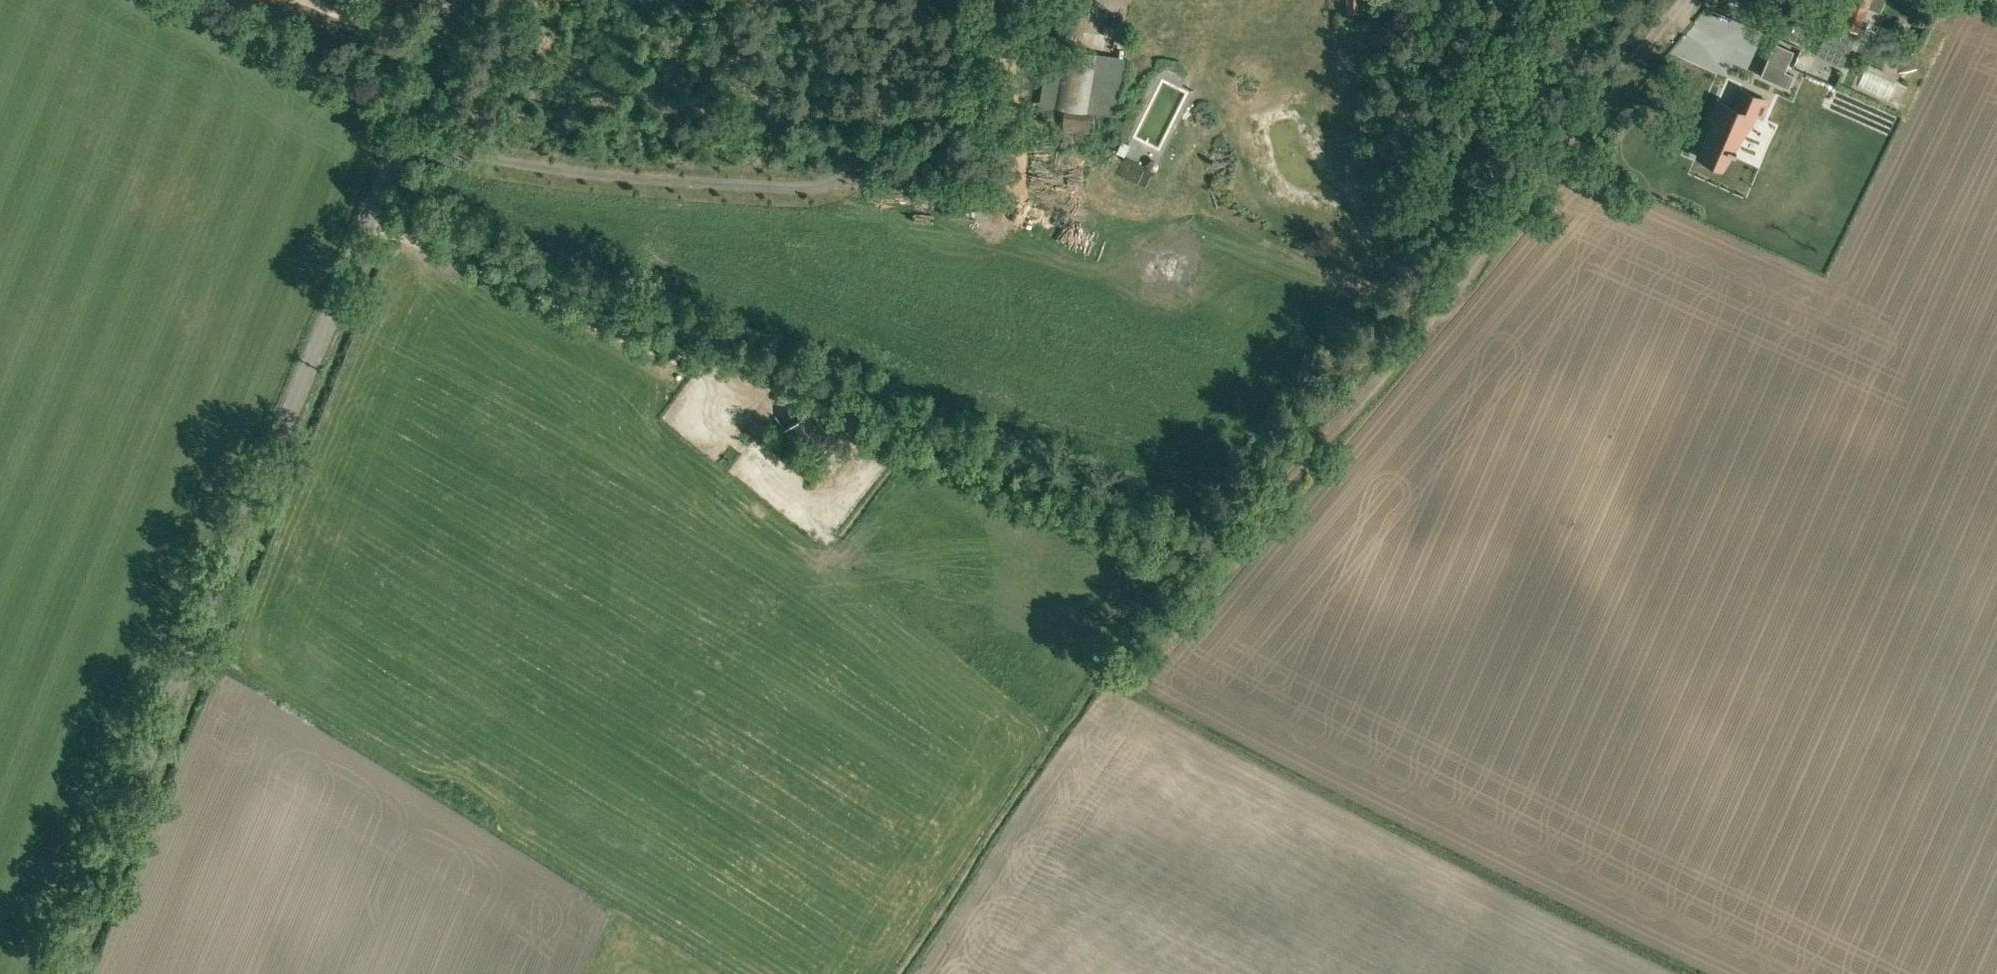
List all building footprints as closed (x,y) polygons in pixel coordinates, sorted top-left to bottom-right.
[(1346,9),(1346,12),(1362,12),(1362,0),(1337,0),(1337,9),(1346,9)] [(1842,24),(1831,20),(1816,55),(1842,66),(1868,6),(1880,12),(1885,0),(1852,0),(1842,24)] [(1794,20),(1787,37),(1808,46),(1815,30),(1794,20)] [(1062,47),(1054,107),(1088,111),(1096,52),(1062,47)] [(1767,58),(1761,71),(1787,83),(1793,69),(1785,66),(1767,58)] [(1868,70),(1860,85),(1891,100),(1898,85),(1868,70)] [(1712,118),(1696,155),(1707,160),(1707,159),(1721,165),(1728,149),(1733,152),(1735,152),(1736,148),(1734,147),(1741,130),(1748,114),(1755,117),(1758,112),(1759,113),(1761,114),(1765,104),(1764,104),(1767,100),(1740,88),(1732,106),(1716,99),(1709,117),(1712,118)] [(1740,196),(1744,179),(1733,176),(1729,194),(1740,196)] [(839,435),(813,405),(783,430),(809,460),(839,435)]
